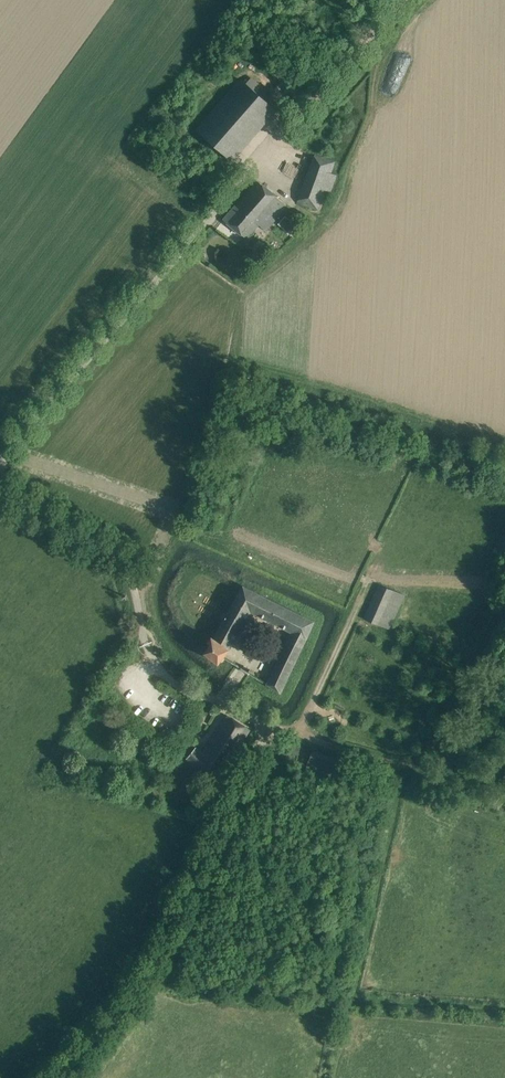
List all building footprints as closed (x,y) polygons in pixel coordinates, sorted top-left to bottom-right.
[(276,110),(268,103),(240,79),(242,81),(199,130),(197,128),(196,129),(232,160),(276,110)] [(335,161),(315,154),(297,202),(317,209),(325,190),(331,192),(337,175),(331,173),(335,161)] [(258,225),(265,231),(287,205),(258,181),(237,206),(235,205),(223,220),(246,239),(258,225)] [(290,220),(285,216),(278,224),(284,228),(290,220)] [(283,411),(272,435),(278,437),(289,414),(283,411)] [(381,585),(370,608),(366,618),(390,628),(394,618),(404,595),(381,585)] [(212,636),(208,641),(212,644),(205,652),(218,663),(221,659),(222,661),(224,658),(225,657),(224,656),(229,649),(250,610),(292,631),(267,684),(281,692),(314,621),(243,586),(214,638),(212,636)] [(202,751),(194,745),(186,758),(218,781),(251,729),(228,715),(202,751)] [(287,741),(284,749),(298,754),(301,746),(287,741)] [(313,750),(306,766),(332,776),(338,759),(313,750)]
